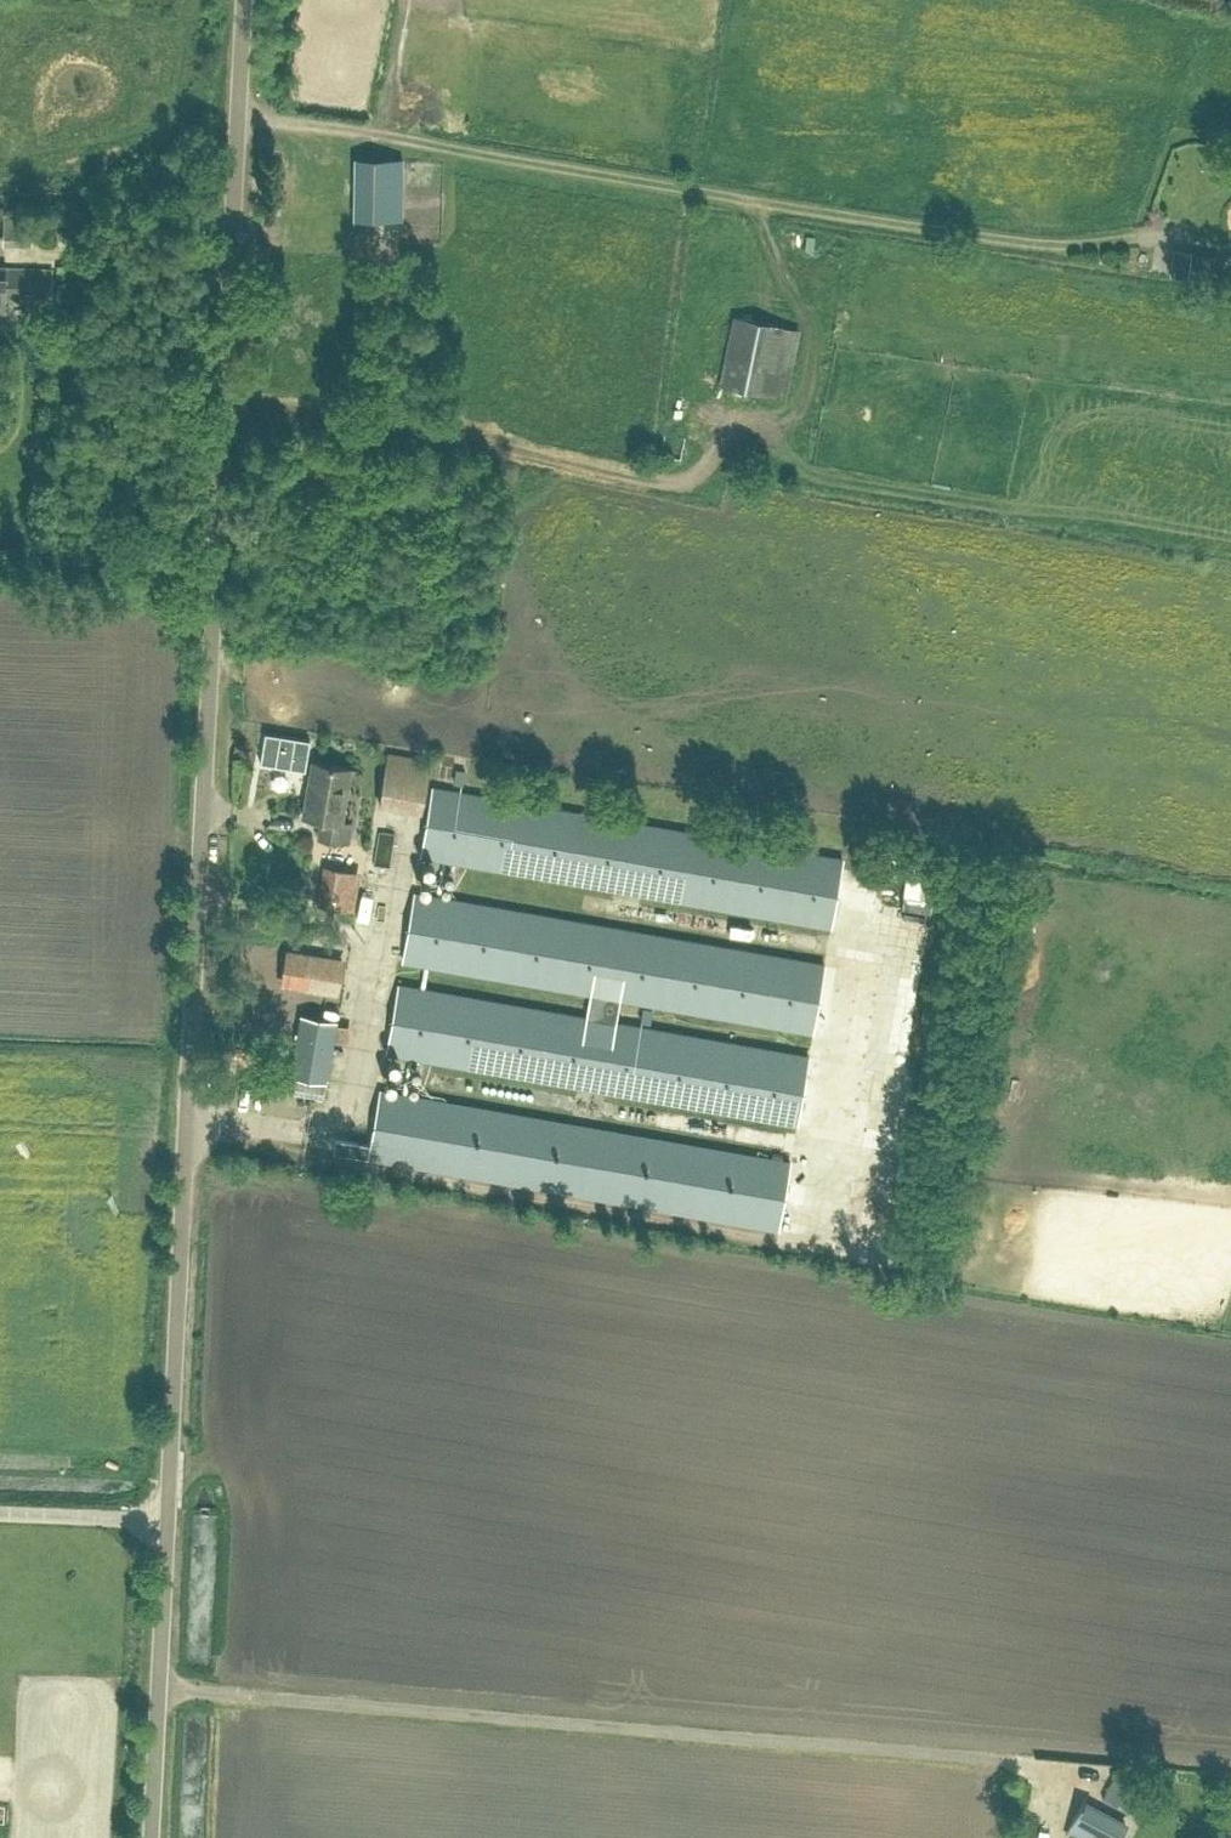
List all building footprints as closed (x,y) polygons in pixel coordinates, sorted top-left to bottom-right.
[(355,158),(353,216),(401,218),(402,159),(355,158)] [(9,224),(10,242),(35,240),(34,222),(9,224)] [(1219,282),(1223,256),(1190,250),(1186,276),(1219,282)] [(20,298),(20,294),(28,295),(28,299),(50,300),(51,267),(5,266),(5,263),(0,263),(0,309),(4,309),(5,298),(20,298)] [(800,327),(782,323),(734,313),(719,384),(767,393),(785,397),(800,327)] [(341,820),(351,766),(311,759),(301,815),(320,818),(317,836),(348,841),(352,822),(341,820)] [(384,773),(384,800),(418,801),(419,774),(384,773)] [(432,784),(420,854),(830,926),(842,856),(432,784)] [(845,877),(840,905),(863,909),(868,881),(845,877)] [(329,880),(316,893),(341,917),(354,904),(329,880)] [(812,1030),(823,963),(414,891),(402,959),(589,992),(585,1016),(398,983),(386,1051),(796,1123),(808,1054),(616,1021),(620,997),(812,1030)] [(325,1079),(336,1020),(300,1013),(289,1072),(325,1079)] [(298,1095),(318,1096),(318,1080),(299,1080),(298,1095)] [(368,1155),(777,1227),(789,1160),(380,1088),(368,1155)] [(1125,1823),(1083,1800),(1089,1790),(1087,1789),(1066,1829),(1068,1830),(1069,1828),(1087,1837),(1117,1837),(1125,1823)]
